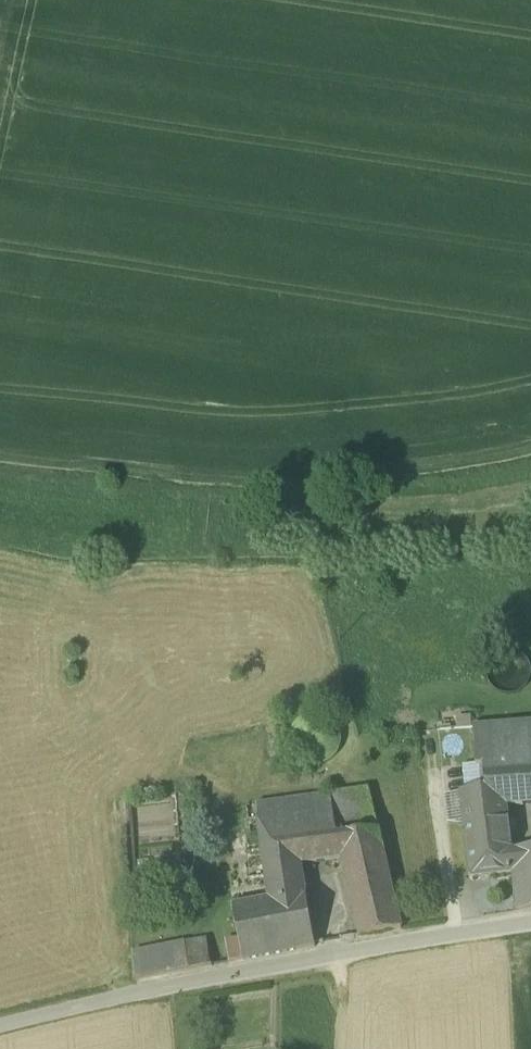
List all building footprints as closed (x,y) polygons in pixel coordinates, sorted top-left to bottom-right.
[(507,662),(494,670),(490,686),(499,699),(514,702),(528,694),(530,679),(530,678),(523,665),(507,662)] [(514,725),(517,762),(520,762),(530,761),(530,723),(514,725)] [(473,728),(476,767),(483,767),(483,764),(517,762),(514,725),(473,728)] [(522,805),(530,805),(530,761),(520,762),(522,805)] [(471,878),(513,873),(510,851),(512,851),(506,806),(522,805),(520,762),(517,762),(483,764),(483,767),(486,790),(460,793),(460,795),(463,819),(466,838),(468,858),(471,878)] [(338,837),(372,832),(363,790),(330,795),(336,827),(338,837)] [(256,805),(260,838),(336,827),(330,795),(256,805)] [(301,865),(341,859),(336,837),(338,837),(336,827),(260,838),(267,893),(263,894),(264,901),(268,900),(306,895),(301,865)] [(372,832),(338,837),(336,837),(341,859),(360,937),(399,930),(401,930),(372,832)] [(512,851),(510,851),(513,873),(517,912),(530,910),(530,849),(512,851)] [(243,961),(243,962),(315,948),(314,945),(306,895),(268,900),(264,901),(232,906),(239,940),(243,961)] [(132,954),(135,982),(211,967),(207,940),(132,954)] [(225,942),(230,964),(243,961),(239,940),(225,942)]
